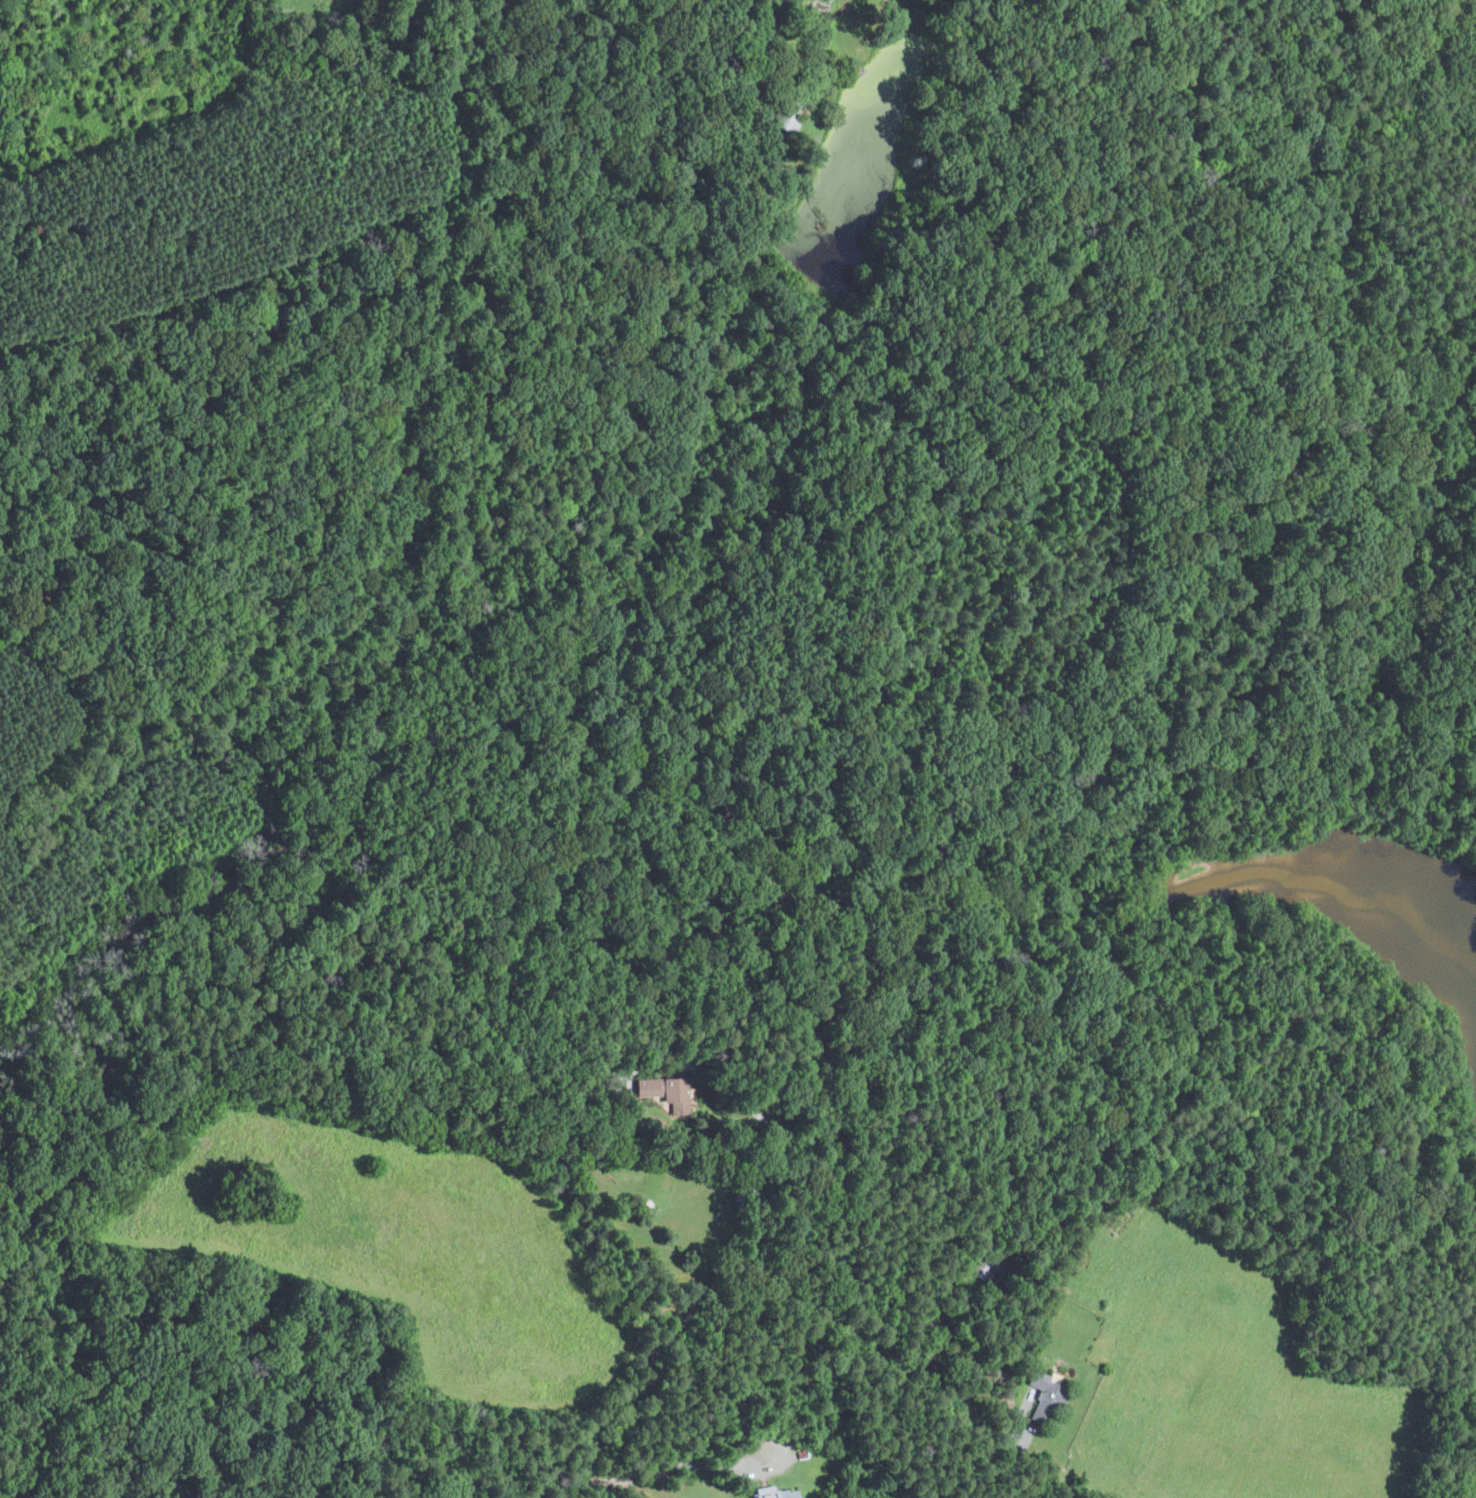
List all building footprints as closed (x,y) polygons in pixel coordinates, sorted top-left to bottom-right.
[(637,1096),(663,1095),(662,1079),(636,1080),(637,1096)] [(1040,1389),(1028,1418),(1047,1425),(1064,1385),(1032,1371),(1027,1384),(1040,1389)]
